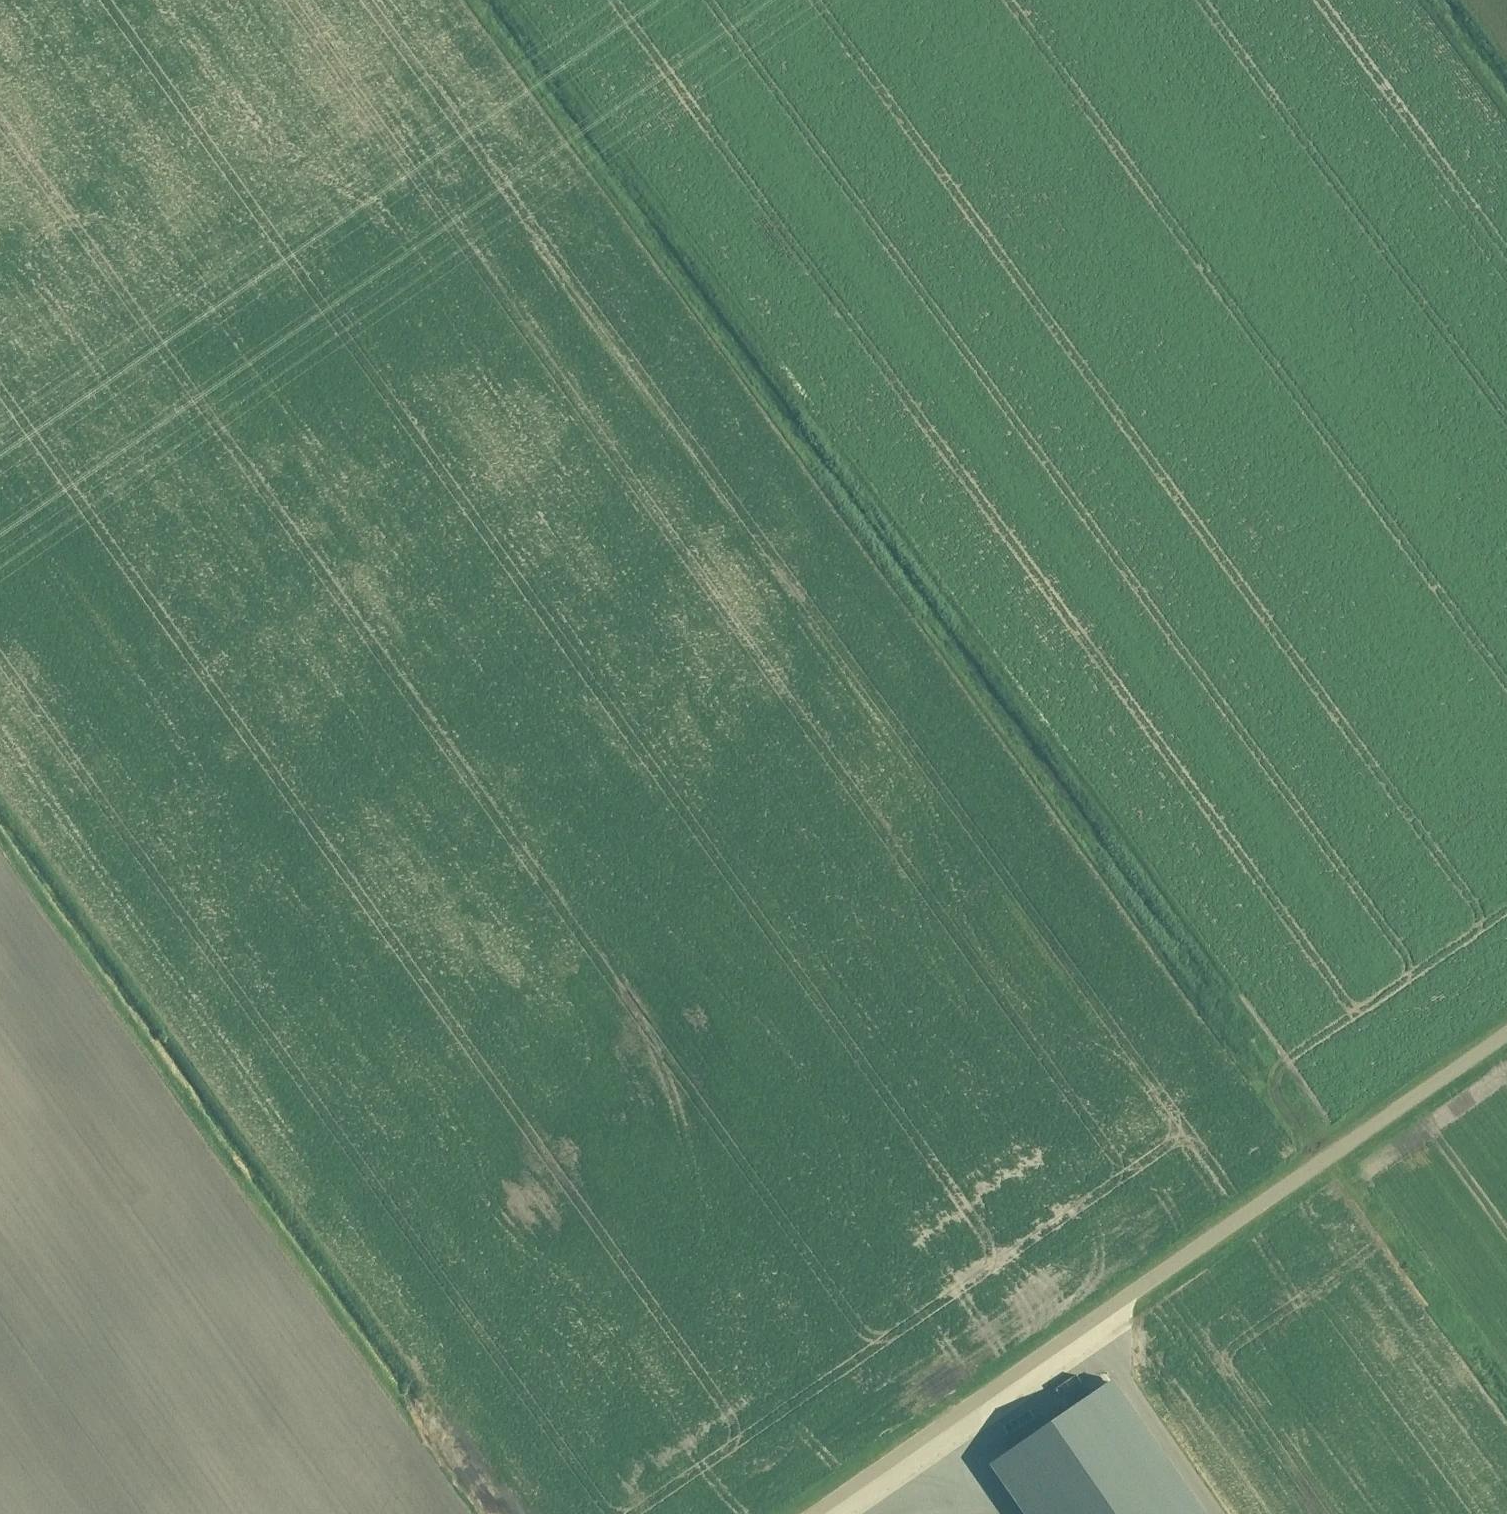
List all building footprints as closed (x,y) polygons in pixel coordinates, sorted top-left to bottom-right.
[(1010,1452),(1053,1513),(1199,1513),(1109,1384),(1010,1452)]
